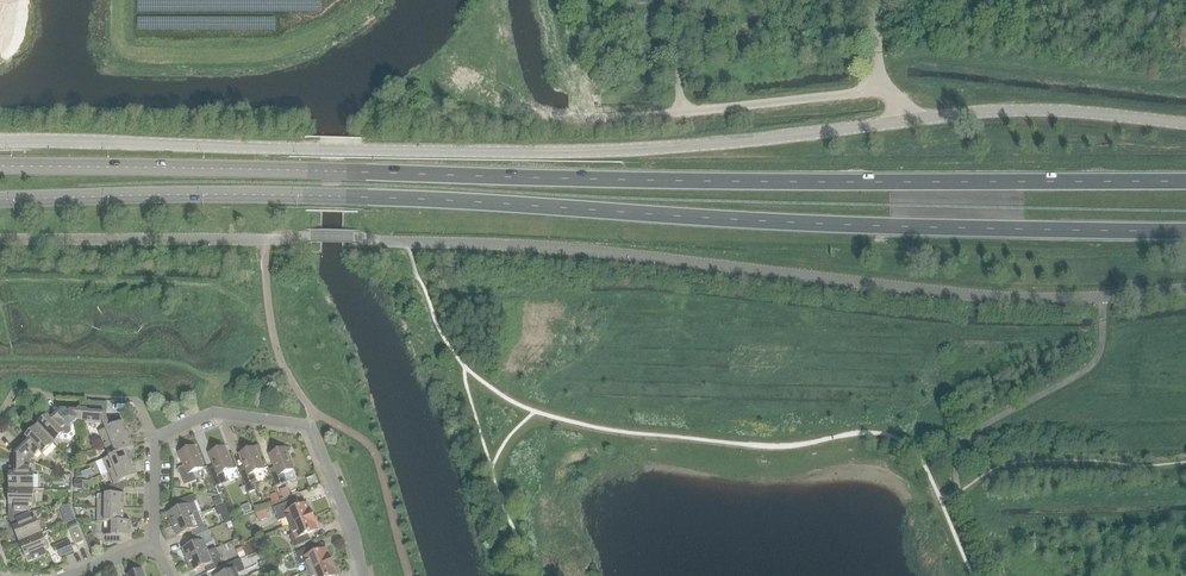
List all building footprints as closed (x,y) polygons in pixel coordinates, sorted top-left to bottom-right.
[(56,415),(52,411),(36,426),(53,444),(59,438),(62,441),(70,441),(76,435),(76,426),(74,425),(78,421),(81,421),(82,412),(60,411),(56,415)] [(110,427),(106,420),(104,414),(82,412),(81,421),(102,423),(105,429),(98,432),(104,445),(128,435),(123,422),(110,427)] [(9,452),(15,455),(30,461),(39,452),(42,455),(53,444),(36,426),(9,452)] [(102,460),(133,447),(128,435),(104,445),(109,457),(102,460)] [(193,446),(179,452),(185,466),(178,468),(185,485),(197,481),(193,472),(203,468),(193,446)] [(108,473),(132,462),(127,450),(133,448),(133,447),(102,460),(108,473)] [(224,447),(210,453),(215,466),(208,469),(215,486),(227,481),(223,473),(233,469),(224,447)] [(254,447),(240,453),(245,467),(238,470),(248,493),(255,491),(252,484),(257,482),(253,473),(263,470),(254,447)] [(284,474),(293,470),(284,448),(270,454),(275,467),(269,470),(275,487),(287,483),(284,474)] [(15,455),(15,461),(15,467),(9,467),(9,489),(34,489),(34,474),(30,474),(30,461),(15,455)] [(108,473),(113,485),(124,480),(124,481),(137,475),(132,462),(108,473)] [(89,466),(80,469),(83,477),(92,473),(89,466)] [(315,475),(307,479),(310,486),(318,483),(315,475)] [(113,485),(107,487),(107,495),(98,494),(97,508),(124,509),(124,481),(124,480),(113,485)] [(74,481),(74,489),(82,489),(82,481),(75,481),(74,481)] [(9,489),(8,508),(8,517),(29,513),(29,505),(33,505),(34,489),(9,489)] [(289,495),(287,489),(281,492),(283,498),(289,495)] [(181,500),(183,505),(183,506),(167,513),(172,525),(201,513),(194,495),(181,500)] [(279,501),(277,495),(271,498),(273,503),(279,501)] [(220,497),(213,500),(216,507),(223,504),(220,497)] [(287,518),(290,526),(313,517),(310,510),(309,510),(306,504),(294,509),(290,501),(273,508),(278,522),(287,518)] [(249,504),(242,507),(245,513),(252,510),(249,504)] [(221,515),(228,512),(225,505),(215,509),(218,516),(221,515)] [(76,520),(70,506),(60,510),(66,524),(76,520)] [(123,522),(124,517),(124,509),(97,508),(97,522),(131,522),(123,522)] [(266,509),(255,514),(259,523),(270,518),(266,509)] [(8,517),(10,521),(19,543),(42,533),(36,519),(32,521),(29,513),(8,517)] [(201,513),(172,525),(177,537),(193,530),(196,536),(208,531),(206,525),(204,519),(201,513)] [(304,535),(317,530),(315,523),(313,517),(290,526),(293,534),(289,536),(294,548),(307,542),(304,535)] [(131,522),(97,522),(104,522),(104,536),(106,536),(106,543),(121,543),(121,536),(130,536),(131,522)] [(75,544),(77,544),(84,541),(77,526),(69,529),(75,544)] [(208,531),(196,536),(198,542),(182,549),(187,560),(208,552),(205,545),(213,542),(208,531)] [(27,564),(46,556),(44,549),(48,548),(42,533),(19,543),(27,564)] [(69,540),(56,545),(60,556),(73,551),(69,540)] [(95,540),(90,548),(96,552),(101,544),(95,540)] [(253,543),(243,547),(247,556),(257,552),(253,543)] [(305,563),(308,571),(331,562),(328,555),(325,549),(312,554),(309,547),(296,553),(301,565),(305,563)] [(208,552),(187,560),(191,572),(206,566),(208,571),(223,565),(221,560),(218,555),(216,548),(208,552)] [(242,548),(237,550),(240,557),(245,555),(242,548)] [(247,556),(240,559),(242,564),(249,562),(247,556)] [(217,575),(238,575),(237,574),(245,571),(242,564),(240,559),(228,565),(230,570),(217,575)] [(259,564),(262,570),(269,568),(266,561),(259,564)] [(308,571),(310,575),(334,575),(336,575),(333,569),(334,568),(331,562),(308,571)]
